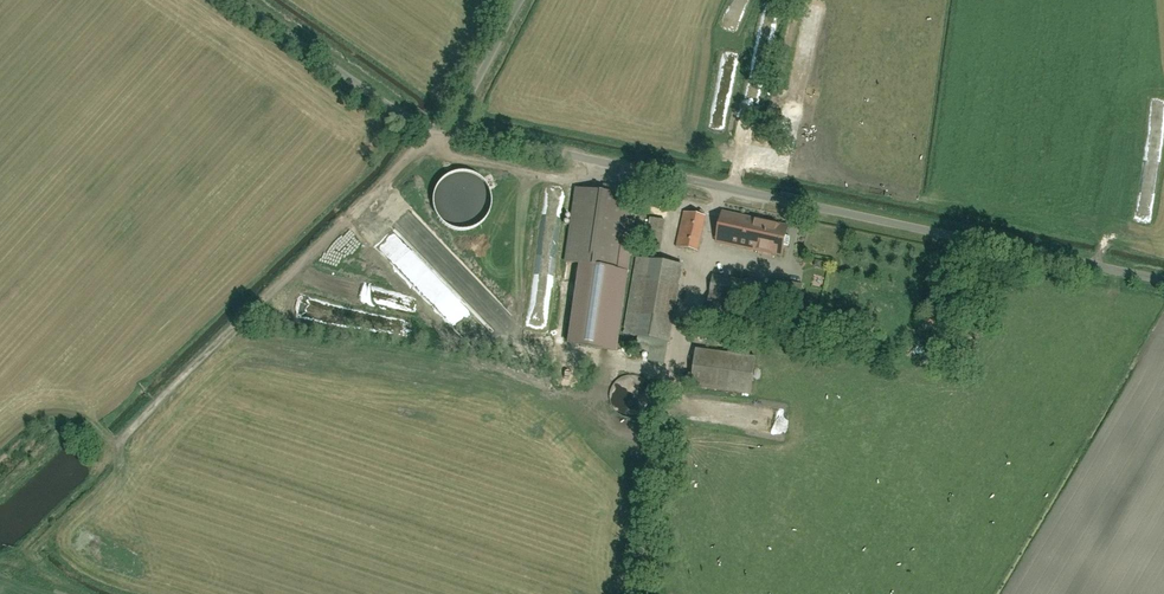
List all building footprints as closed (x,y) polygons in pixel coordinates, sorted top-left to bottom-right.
[(801,71),(808,73),(812,59),(805,57),(801,71)] [(579,192),(569,264),(622,271),(631,199),(579,192)] [(674,248),(695,253),(704,218),(683,213),(674,248)] [(786,261),(792,231),(722,216),(716,246),(786,261)] [(665,224),(640,220),(621,336),(672,345),(686,264),(659,259),(665,224)] [(717,280),(711,314),(740,319),(743,303),(761,306),(764,289),(717,280)] [(704,352),(699,384),(753,393),(758,361),(704,352)]
